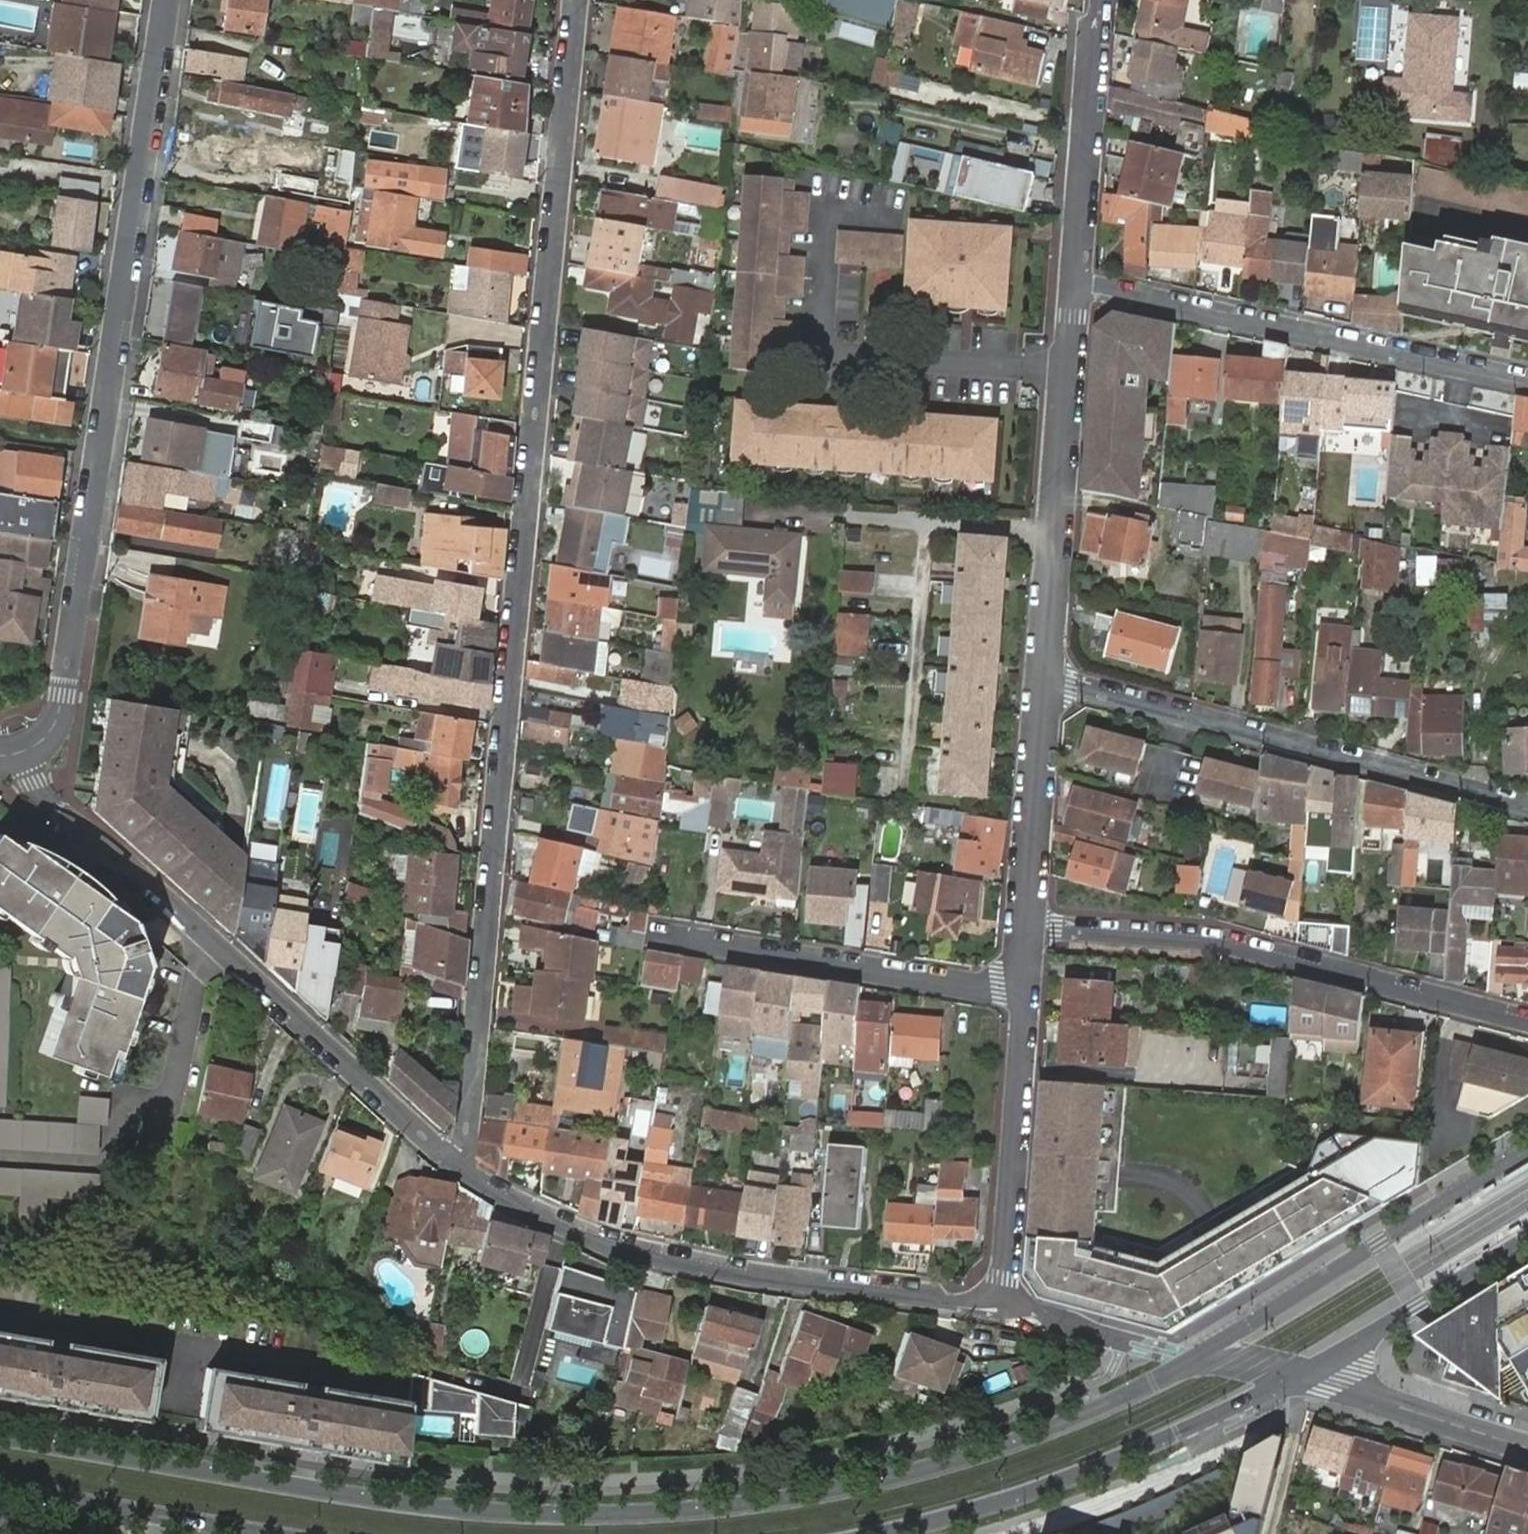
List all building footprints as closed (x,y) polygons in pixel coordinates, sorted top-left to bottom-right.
[(128,15),(131,0),(55,0),(64,2),(64,3),(110,11),(120,13),(128,15)] [(224,27),(258,32),(263,0),(229,0),(224,27)] [(392,11),(394,0),(329,0),(358,5),(370,7),(392,11)] [(505,30),(521,32),(521,27),(526,27),(530,0),(492,0),(490,15),(450,8),(447,20),(505,30)] [(744,0),(692,0),(689,18),(719,23),(741,26),(744,0)] [(892,24),(895,0),(894,0),(830,0),(829,13),(892,24)] [(896,31),(912,34),(918,4),(903,0),(896,31)] [(1016,13),(1046,20),(1050,4),(1064,8),(1066,0),(1019,0),(1016,13)] [(1179,47),(1210,53),(1214,35),(1185,29),(1191,0),(1148,0),(1140,38),(1179,47)] [(64,3),(60,3),(51,52),(102,61),(110,11),(64,3)] [(355,24),(368,26),(370,7),(358,5),(355,24)] [(1416,7),(1412,57),(1418,57),(1421,32),(1434,33),(1437,8),(1416,7)] [(1418,57),(1412,57),(1410,85),(1392,84),(1389,106),(1408,108),(1407,120),(1470,125),(1474,99),(1455,98),(1460,9),(1437,8),(1434,33),(1421,32),(1418,57)] [(120,13),(110,11),(102,61),(112,62),(120,13)] [(962,11),(954,41),(975,46),(971,67),(1037,84),(1045,53),(1021,47),(1026,26),(962,11)] [(677,16),(659,13),(657,22),(675,25),(677,16)] [(738,53),(741,26),(719,23),(718,26),(682,20),(678,40),(703,45),(700,60),(713,62),(712,74),(734,78),(736,70),(738,53)] [(518,77),(526,33),(521,32),(505,30),(503,32),(482,29),(476,65),(491,67),(490,72),(518,77)] [(738,53),(736,70),(789,77),(793,39),(753,35),(751,55),(738,53)] [(1174,71),(1179,47),(1140,38),(1130,79),(1182,90),(1186,74),(1174,71)] [(619,41),(617,57),(637,61),(640,45),(619,41)] [(219,77),(220,82),(244,86),(246,74),(235,72),(238,58),(189,50),(186,71),(219,77)] [(112,62),(51,52),(42,105),(52,107),(49,128),(106,138),(119,64),(112,62)] [(617,57),(609,97),(652,105),(660,64),(637,61),(617,57)] [(652,105),(665,108),(673,67),(660,64),(652,105)] [(792,121),(798,77),(789,77),(736,70),(734,78),(733,91),(746,93),(743,114),(792,121)] [(1511,91),(1527,93),(1527,72),(1513,71),(1511,91)] [(514,94),(516,83),(473,75),(465,123),(484,126),(489,127),(515,131),(520,95),(514,94)] [(261,107),(265,90),(244,86),(220,82),(213,81),(209,97),(261,107)] [(521,132),(526,84),(516,83),(514,94),(520,95),(515,131),(521,132)] [(1210,111),(1176,102),(1175,105),(1120,90),(1115,110),(1144,117),(1141,128),(1159,132),(1162,122),(1190,129),(1184,155),(1188,156),(1201,159),(1209,131),(1210,111)] [(655,168),(665,108),(652,105),(609,97),(599,158),(655,168)] [(46,146),(49,128),(52,107),(42,105),(0,98),(0,139),(46,146)] [(700,118),(729,121),(731,108),(701,105),(700,118)] [(355,122),(377,124),(379,108),(357,106),(355,122)] [(259,196),(272,134),(207,121),(194,183),(259,196)] [(895,149),(899,124),(887,122),(883,147),(895,149)] [(1265,150),(1267,126),(1256,123),(1254,157),(1260,158),(1260,150),(1265,150)] [(485,152),(489,127),(484,126),(480,151),(485,152)] [(515,177),(521,132),(515,131),(489,127),(485,152),(480,151),(477,171),(515,177)] [(899,143),(888,179),(899,182),(910,146),(899,143)] [(1123,199),(1151,206),(1172,211),(1188,156),(1184,155),(1138,143),(1123,199)] [(1435,167),(1453,171),(1461,173),(1463,146),(1432,144),(1430,166),(1435,167)] [(730,159),(731,151),(717,150),(716,158),(730,159)] [(1026,209),(1032,168),(952,156),(946,197),(1026,209)] [(379,161),(375,187),(397,191),(399,179),(416,181),(418,167),(379,161)] [(1418,190),(1450,198),(1453,171),(1435,167),(1430,166),(1425,165),(1418,190)] [(798,175),(754,171),(736,366),(781,370),(782,355),(798,356),(802,318),(787,316),(789,291),(803,292),(806,256),(790,255),(793,224),(810,225),(813,193),(796,191),(798,175)] [(1450,198),(1527,217),(1527,190),(1461,173),(1453,171),(1450,198)] [(1362,220),(1412,223),(1416,180),(1365,175),(1362,220)] [(56,194),(93,201),(96,181),(59,176),(56,194)] [(694,189),(691,199),(720,205),(721,194),(694,189)] [(600,219),(604,220),(647,228),(666,232),(672,202),(605,190),(600,219)] [(1246,267),(1246,278),(1275,280),(1277,247),(1265,246),(1267,198),(1251,196),(1250,216),(1246,267)] [(1127,261),(1147,263),(1151,206),(1123,199),(1119,197),(1114,216),(1122,217),(1123,212),(1128,214),(1132,220),(1131,244),(1128,244),(1127,261)] [(300,223),(303,204),(268,198),(259,247),(294,254),(297,242),(282,238),(285,219),(300,223)] [(361,199),(354,239),(439,254),(442,237),(410,231),(414,208),(361,199)] [(1192,217),(1203,219),(1204,208),(1193,207),(1192,217)] [(1200,264),(1246,267),(1250,216),(1210,214),(1208,231),(1202,230),(1200,264)] [(182,215),(179,230),(204,236),(207,219),(182,215)] [(330,240),(342,241),(345,219),(332,217),(330,240)] [(1199,272),(1200,264),(1202,230),(1203,219),(1192,217),(1192,220),(1191,230),(1156,227),(1153,268),(1199,272)] [(1156,218),(1156,227),(1191,230),(1192,220),(1156,218)] [(282,238),(297,242),(300,223),(285,219),(282,238)] [(1313,219),(1311,241),(1320,240),(1321,220),(1313,219)] [(592,252),(590,268),(639,278),(647,228),(604,220),(600,241),(604,242),(603,253),(592,252)] [(1016,231),(919,223),(912,301),(1010,310),(1016,231)] [(204,236),(179,230),(171,269),(209,276),(211,268),(221,270),(227,240),(204,236)] [(906,238),(846,232),(844,258),(903,264),(906,238)] [(673,284),(681,286),(682,283),(687,245),(716,248),(717,242),(708,240),(679,234),(674,273),(673,284)] [(1453,241),(1451,246),(1473,251),(1475,246),(1453,241)] [(1440,313),(1449,315),(1490,324),(1515,330),(1527,333),(1527,249),(1500,243),(1497,251),(1495,256),(1473,251),(1451,246),(1446,246),(1444,271),(1440,313)] [(687,245),(682,283),(712,286),(716,248),(687,245)] [(1404,305),(1440,313),(1444,271),(1446,246),(1444,245),(1442,253),(1410,246),(1406,294),(1404,305)] [(356,292),(360,248),(339,246),(335,290),(356,292)] [(1307,298),(1356,301),(1359,254),(1351,254),(1350,260),(1330,258),(1331,248),(1311,246),(1307,298)] [(1475,246),(1473,251),(1495,256),(1497,251),(1475,246)] [(468,268),(503,272),(506,255),(469,249),(466,267),(468,268)] [(25,293),(66,299),(72,256),(34,250),(28,287),(20,286),(19,292),(25,293)] [(500,325),(505,273),(503,272),(468,268),(461,318),(500,325)] [(656,271),(655,281),(673,284),(674,273),(656,271)] [(1288,272),(1287,295),(1303,297),(1305,274),(1288,272)] [(680,289),(672,338),(694,341),(696,329),(710,331),(714,294),(680,289)] [(19,292),(11,291),(7,320),(21,322),(25,293),(19,292)] [(61,328),(66,299),(25,293),(21,322),(21,323),(61,328)] [(1373,302),(1367,329),(1401,336),(1404,312),(1404,305),(1406,294),(1391,303),(1373,302)] [(1356,301),(1354,326),(1367,329),(1373,302),(1356,301)] [(356,302),(344,380),(390,386),(399,328),(388,327),(392,307),(356,302)] [(332,332),(334,312),(295,305),(293,311),(253,303),(246,347),(272,353),(271,358),(305,365),(313,328),(332,332)] [(1404,312),(1440,320),(1440,313),(1404,305),(1404,312)] [(1113,311),(1098,329),(1085,494),(1154,509),(1156,491),(1157,484),(1164,422),(1165,411),(1143,409),(1148,368),(1169,370),(1174,324),(1113,311)] [(1440,313),(1440,320),(1447,322),(1449,315),(1440,313)] [(1449,315),(1447,322),(1489,331),(1490,324),(1449,315)] [(161,342),(191,348),(194,330),(164,324),(161,342)] [(655,341),(588,328),(582,358),(584,358),(578,388),(582,388),(575,417),(632,428),(643,431),(649,401),(647,400),(652,372),(649,371),(655,341)] [(1515,330),(1515,337),(1527,340),(1527,333),(1515,330)] [(66,351),(6,341),(0,381),(0,391),(59,400),(66,351)] [(1265,363),(1229,359),(1225,398),(1283,404),(1287,376),(1290,349),(1267,344),(1265,363)] [(466,345),(460,392),(494,395),(499,349),(466,345)] [(221,358),(163,346),(154,394),(245,412),(251,383),(217,377),(221,358)] [(1351,362),(1329,358),(1327,377),(1322,424),(1333,426),(1335,413),(1346,415),(1345,431),(1393,435),(1396,385),(1349,382),(1351,362)] [(1173,390),(1167,390),(1165,407),(1165,411),(1164,422),(1180,425),(1183,398),(1211,400),(1214,364),(1176,361),(1173,390)] [(1309,379),(1287,376),(1283,404),(1279,437),(1320,439),(1322,424),(1327,377),(1309,376),(1309,379)] [(69,401),(59,400),(0,391),(0,415),(26,419),(66,425),(69,401)] [(338,424),(341,394),(319,392),(316,422),(338,424)] [(1516,398),(1513,446),(1527,449),(1527,401),(1516,398)] [(997,424),(741,399),(735,456),(991,481),(997,424)] [(632,428),(575,417),(568,507),(571,508),(613,516),(625,518),(632,428)] [(234,435),(267,440),(270,423),(237,418),(234,435)] [(149,420),(142,457),(194,466),(198,447),(203,449),(206,430),(149,420)] [(508,478),(512,435),(473,429),(470,443),(450,440),(446,468),(508,478)] [(298,459),(302,434),(283,430),(278,455),(298,459)] [(1412,437),(1393,435),(1386,497),(1444,503),(1441,524),(1504,530),(1513,446),(1491,444),(1488,467),(1470,465),(1472,440),(1432,436),(1429,463),(1410,461),(1412,437)] [(336,462),(337,447),(316,445),(315,460),(336,462)] [(1330,450),(1319,449),(1318,461),(1328,463),(1330,450)] [(52,500),(58,459),(18,453),(18,454),(2,451),(0,467),(0,493),(52,500)] [(506,499),(508,478),(446,468),(436,466),(434,479),(454,483),(453,490),(506,499)] [(131,467),(127,501),(160,506),(163,492),(188,495),(192,476),(131,467)] [(372,481),(368,503),(402,508),(405,486),(372,481)] [(1197,489),(1157,484),(1156,491),(1196,497),(1197,489)] [(1156,491),(1154,509),(1181,515),(1212,521),(1215,491),(1197,489),(1196,497),(1156,491)] [(746,497),(695,491),(695,498),(690,532),(706,533),(706,520),(744,523),(746,497)] [(46,539),(52,500),(0,493),(0,531),(44,539),(46,539)] [(1502,571),(1527,573),(1527,552),(1525,552),(1527,503),(1508,501),(1504,530),(1502,571)] [(1223,520),(1243,522),(1244,507),(1224,505),(1223,520)] [(121,507),(117,528),(215,545),(219,522),(189,517),(188,519),(121,507)] [(610,531),(613,516),(571,508),(559,568),(595,575),(602,529),(610,531)] [(503,537),(504,532),(466,528),(457,527),(457,519),(425,515),(424,522),(503,537)] [(1212,521),(1181,515),(1176,535),(1209,543),(1211,527),(1212,521)] [(457,527),(466,528),(466,520),(457,519),(457,527)] [(1090,520),(1082,555),(1147,568),(1155,534),(1090,520)] [(500,558),(503,537),(424,522),(422,542),(439,544),(436,570),(453,573),(454,562),(468,565),(466,575),(499,581),(500,558)] [(1351,554),(1355,536),(1318,526),(1313,545),(1351,554)] [(1268,534),(1211,527),(1209,543),(1207,561),(1264,568),(1265,561),(1268,534)] [(803,536),(711,528),(707,573),(773,578),(771,616),(797,618),(803,536)] [(0,531),(0,613),(24,616),(30,578),(32,567),(39,568),(44,539),(0,531)] [(1309,540),(1268,534),(1265,561),(1307,564),(1309,540)] [(1009,542),(965,539),(945,795),(988,799),(1009,542)] [(1356,588),(1396,592),(1401,544),(1361,540),(1356,588)] [(439,544),(422,542),(420,567),(436,570),(439,544)] [(307,546),(304,570),(319,572),(323,549),(307,546)] [(1471,600),(1472,584),(1468,584),(1467,563),(1444,562),(1443,600),(1471,600)] [(555,567),(551,600),(591,608),(595,575),(559,568),(555,567)] [(839,568),(837,590),(871,593),(873,571),(839,568)] [(426,612),(431,584),(375,574),(370,602),(426,612)] [(141,634),(180,641),(186,608),(208,611),(212,586),(151,575),(141,634)] [(591,608),(602,611),(606,577),(595,575),(591,608)] [(30,578),(24,616),(34,618),(40,579),(30,578)] [(457,617),(471,619),(476,591),(431,584),(426,612),(430,612),(433,613),(435,613),(437,613),(457,617)] [(208,611),(218,612),(222,588),(212,586),(208,611)] [(1263,586),(1259,629),(1280,632),(1284,589),(1263,586)] [(668,623),(682,625),(684,592),(673,590),(668,623)] [(1507,594),(1483,594),(1483,626),(1506,627),(1507,594)] [(872,601),(839,599),(837,620),(871,623),(872,601)] [(551,600),(548,632),(599,642),(602,611),(591,608),(551,600)] [(426,612),(425,611),(419,641),(432,643),(437,613),(435,613),(433,613),(430,612),(426,612)] [(24,616),(0,613),(0,636),(21,639),(24,616)] [(432,643),(440,644),(435,674),(489,684),(495,623),(471,619),(457,617),(437,613),(432,643)] [(1112,636),(1106,653),(1168,672),(1180,634),(1118,615),(1116,620),(1099,615),(1094,629),(1112,636)] [(1226,639),(1227,629),(1207,625),(1200,680),(1234,685),(1240,640),(1226,639)] [(1354,631),(1324,628),(1317,711),(1346,714),(1352,651),(1354,631)] [(1242,631),(1227,629),(1226,639),(1240,640),(1242,631)] [(544,665),(559,668),(595,675),(599,642),(548,632),(544,665)] [(869,644),(836,642),(834,663),(868,666),(869,644)] [(1259,648),(1255,705),(1275,706),(1278,649),(1259,648)] [(370,663),(300,650),(292,690),(326,695),(330,674),(367,681),(370,663)] [(1352,651),(1346,714),(1378,717),(1378,714),(1396,716),(1398,685),(1380,684),(1383,654),(1352,651)] [(662,687),(674,690),(678,656),(666,654),(662,687)] [(390,666),(421,672),(422,663),(392,658),(390,666)] [(532,663),(531,677),(557,683),(559,668),(544,665),(532,663)] [(868,666),(834,663),(832,684),(866,687),(868,666)] [(740,681),(749,681),(758,674),(752,665),(742,664),(731,673),(740,681)] [(489,684),(435,674),(424,672),(421,672),(390,666),(385,666),(381,692),(487,708),(489,684)] [(632,710),(671,717),(674,690),(662,687),(628,681),(626,698),(634,700),(632,710)] [(1413,687),(1398,685),(1396,716),(1410,717),(1410,710),(1411,710),(1413,687)] [(326,695),(292,690),(285,724),(304,729),(309,707),(323,709),(326,695)] [(183,708),(108,695),(92,810),(229,937),(241,860),(160,787),(170,727),(180,729),(183,708)] [(626,698),(624,709),(632,710),(634,700),(626,698)] [(247,699),(244,714),(271,719),(274,704),(247,699)] [(526,723),(552,728),(555,712),(528,707),(526,723)] [(1406,755),(1468,756),(1469,708),(1458,708),(1458,710),(1458,718),(1433,718),(1432,710),(1424,710),(1411,710),(1410,710),(1410,717),(1406,755)] [(662,729),(670,730),(671,717),(632,710),(624,709),(620,738),(659,744),(662,729)] [(339,711),(334,736),(350,739),(355,714),(339,711)] [(462,760),(468,721),(469,720),(435,714),(428,754),(458,760),(462,760)] [(526,723),(525,738),(550,743),(552,728),(526,723)] [(1091,730),(1082,763),(1137,777),(1146,744),(1091,730)] [(1512,773),(1527,773),(1527,731),(1510,732),(1512,773)] [(622,777),(629,742),(616,740),(609,774),(622,777)] [(377,744),(366,742),(365,750),(376,751),(377,744)] [(663,784),(665,769),(667,750),(629,742),(622,777),(644,780),(663,784)] [(458,760),(428,754),(421,752),(417,802),(454,808),(458,760)] [(1312,766),(1262,754),(1258,822),(1292,825),(1291,840),(1305,841),(1307,818),(1312,766)] [(388,761),(363,756),(358,789),(377,792),(382,793),(388,761)] [(1206,760),(1197,793),(1258,809),(1261,774),(1206,760)] [(726,854),(722,888),(799,898),(815,770),(779,766),(777,786),(787,788),(782,833),(767,831),(763,858),(726,854)] [(1312,766),(1307,818),(1316,819),(1315,825),(1336,827),(1335,845),(1355,847),(1360,799),(1362,780),(1340,778),(1340,774),(1312,766)] [(826,770),(824,793),(859,798),(861,773),(826,770)] [(609,774),(604,809),(616,811),(621,782),(642,785),(644,780),(622,777),(609,774)] [(713,786),(714,776),(700,774),(697,791),(702,792),(701,800),(711,801),(713,786)] [(662,795),(663,784),(644,780),(642,785),(621,782),(616,811),(648,817),(659,819),(662,795)] [(1410,793),(1368,781),(1363,833),(1372,834),(1372,826),(1401,829),(1400,836),(1393,836),(1391,861),(1404,864),(1410,793)] [(729,788),(713,786),(711,801),(710,808),(708,825),(724,827),(729,788)] [(377,792),(358,789),(355,812),(459,852),(462,843),(415,824),(414,828),(409,826),(413,815),(375,800),(377,794),(377,792)] [(1078,789),(1068,825),(1111,836),(1121,801),(1078,789)] [(1404,864),(1401,888),(1412,889),(1417,841),(1456,845),(1460,806),(1410,793),(1404,864)] [(696,831),(708,832),(708,825),(710,808),(698,807),(696,831)] [(970,814),(927,808),(926,824),(957,830),(959,823),(968,825),(961,869),(976,872),(978,873),(997,876),(1005,825),(969,819),(970,814)] [(658,835),(658,829),(659,819),(648,817),(643,845),(629,841),(632,826),(623,824),(625,817),(600,812),(597,830),(606,832),(602,854),(644,863),(646,852),(656,854),(658,835)] [(1372,826),(1372,834),(1393,836),(1400,836),(1401,829),(1372,826)] [(549,827),(546,842),(572,848),(574,832),(549,827)] [(1094,838),(1057,828),(1057,840),(1079,847),(1070,879),(1122,894),(1132,858),(1092,848),(1094,838)] [(55,942),(65,930),(75,969),(63,965),(34,1049),(94,1069),(103,1044),(112,1047),(140,965),(133,962),(129,945),(136,942),(133,932),(126,935),(120,917),(100,903),(102,896),(21,836),(16,844),(0,832),(0,903),(55,942)] [(1500,894),(1527,895),(1527,841),(1503,840),(1500,894)] [(538,886),(575,894),(584,850),(572,848),(546,842),(538,886)] [(417,911),(416,922),(445,932),(452,858),(412,853),(406,909),(417,911)] [(242,854),(241,860),(229,937),(321,1021),(336,928),(301,922),(304,903),(269,898),(275,860),(242,854)] [(891,866),(874,863),(871,898),(889,900),(891,866)] [(1446,953),(1443,982),(1462,987),(1465,948),(1469,912),(1465,911),(1465,905),(1494,908),(1497,874),(1473,872),(1472,870),(1454,869),(1450,913),(1448,935),(1446,948),(1446,950),(1446,953)] [(814,870),(810,923),(847,926),(850,903),(856,904),(858,875),(814,870)] [(1179,894),(1199,895),(1201,872),(1181,871),(1179,894)] [(1297,917),(1300,879),(1245,873),(1241,911),(1297,917)] [(941,916),(939,928),(938,937),(959,942),(963,917),(956,916),(961,881),(923,874),(917,912),(928,914),(941,916)] [(368,904),(372,888),(342,882),(339,898),(368,904)] [(569,905),(571,896),(522,885),(515,915),(564,926),(569,905)] [(124,911),(102,896),(100,903),(120,917),(124,911)] [(582,899),(571,896),(569,905),(581,908),(582,899)] [(1399,908),(1396,948),(1417,950),(1417,945),(1446,948),(1448,935),(1450,913),(1399,908)] [(645,951),(649,915),(649,914),(636,911),(634,932),(621,929),(618,945),(645,951)] [(927,926),(939,928),(941,916),(928,914),(927,926)] [(445,932),(416,922),(411,969),(431,975),(427,989),(459,1000),(465,939),(445,932)] [(1297,943),(1345,950),(1348,929),(1300,922),(1297,943)] [(65,930),(55,942),(60,945),(64,960),(63,965),(75,969),(65,930)] [(636,987),(644,958),(572,940),(564,971),(636,987)] [(1499,951),(1498,968),(1501,968),(1500,982),(1527,984),(1527,953),(1499,951)] [(682,958),(651,952),(644,989),(672,993),(675,994),(678,980),(700,985),(703,963),(682,958)] [(864,988),(731,966),(728,986),(724,1010),(721,1035),(757,1040),(757,1036),(792,1042),(793,1033),(800,1034),(825,1036),(825,1046),(859,1051),(864,1002),(864,988)] [(396,1023),(401,1001),(396,1000),(399,982),(364,975),(365,971),(344,967),(339,995),(359,999),(357,1015),(396,1023)] [(4,1037),(10,972),(0,971),(0,1083),(4,1037)] [(1335,1056),(1355,1058),(1364,994),(1295,978),(1291,1036),(1312,1038),(1311,1045),(1336,1047),(1335,1056)] [(724,1010),(728,986),(706,983),(702,1007),(724,1010)] [(1068,984),(1065,1021),(1112,1025),(1114,986),(1068,984)] [(896,1005),(864,1002),(859,1051),(858,1073),(890,1075),(892,1058),(895,1014),(896,1005)] [(947,1019),(895,1014),(892,1058),(943,1063),(947,1019)] [(1126,1067),(1129,1026),(1112,1025),(1065,1021),(1064,1064),(1126,1067)] [(825,1046),(825,1036),(800,1034),(793,1033),(792,1042),(787,1087),(795,1087),(806,1089),(806,1098),(820,1100),(825,1046)] [(1271,1037),(1266,1095),(1284,1096),(1289,1038),(1271,1037)] [(1269,1055),(1270,1040),(1241,1039),(1241,1054),(1269,1055)] [(1372,1039),(1367,1094),(1411,1098),(1416,1043),(1372,1039)] [(1453,1040),(1452,1045),(1487,1050),(1488,1045),(1453,1040)] [(568,1041),(564,1067),(605,1072),(607,1056),(627,1059),(629,1050),(568,1041)] [(1310,1053),(1335,1056),(1336,1047),(1311,1045),(1310,1053)] [(1447,1079),(1463,1081),(1459,1110),(1490,1115),(1527,1090),(1527,1052),(1488,1045),(1487,1050),(1452,1045),(1447,1079)] [(412,1072),(397,1059),(397,1090),(446,1135),(451,1085),(439,1083),(435,1087),(415,1068),(412,1072)] [(230,1069),(206,1063),(201,1085),(225,1090),(230,1069)] [(633,1092),(635,1082),(604,1077),(605,1072),(564,1067),(561,1085),(564,1086),(561,1100),(574,1102),(573,1109),(581,1110),(583,1103),(598,1105),(597,1115),(616,1117),(620,1090),(633,1092)] [(225,1090),(201,1085),(195,1111),(238,1120),(248,1074),(230,1069),(225,1090)] [(1046,1081),(1034,1233),(1028,1276),(1046,1302),(1177,1332),(1427,1185),(1434,1141),(1347,1128),(1327,1141),(1317,1166),(1172,1252),(1103,1233),(1114,1087),(1046,1081)] [(852,1112),(853,1098),(844,1097),(843,1111),(852,1112)] [(502,1102),(499,1121),(556,1128),(559,1109),(502,1102)] [(655,1114),(675,1119),(678,1105),(657,1102),(655,1114)] [(628,1116),(630,1106),(623,1104),(621,1115),(628,1116)] [(76,1113),(102,1117),(103,1112),(103,1109),(77,1105),(77,1110),(76,1113)] [(704,1126),(756,1136),(759,1118),(707,1108),(704,1126)] [(282,1111),(252,1177),(288,1192),(301,1163),(294,1160),(311,1124),(282,1111)] [(851,1125),(886,1129),(887,1115),(852,1112),(851,1125)] [(937,1112),(935,1134),(945,1135),(947,1112),(937,1112)] [(100,1135),(102,1117),(76,1113),(74,1132),(95,1134),(100,1135)] [(636,1216),(684,1225),(693,1179),(695,1171),(667,1166),(675,1119),(655,1114),(646,1165),(638,1204),(636,1216)] [(386,1137),(339,1118),(322,1162),(368,1181),(386,1137)] [(804,1118),(802,1136),(817,1139),(818,1120),(804,1118)] [(499,1176),(505,1125),(485,1122),(481,1165),(499,1176)] [(317,1127),(311,1124),(294,1160),(301,1163),(317,1127)] [(95,1134),(74,1132),(0,1125),(0,1152),(92,1161),(95,1134)] [(499,1176),(507,1180),(509,1159),(544,1163),(548,1131),(505,1125),(499,1176)] [(548,1131),(544,1163),(599,1170),(603,1148),(588,1146),(589,1136),(548,1131)] [(599,1223),(620,1231),(626,1202),(638,1204),(646,1165),(625,1160),(628,1143),(614,1140),(606,1183),(599,1223)] [(833,1147),(833,1153),(850,1155),(851,1148),(833,1147)] [(850,1155),(833,1153),(827,1226),(862,1229),(869,1150),(851,1148),(850,1155)] [(18,1203),(20,1178),(0,1176),(0,1201),(18,1203)] [(779,1186),(774,1226),(782,1226),(781,1244),(800,1247),(802,1228),(809,1229),(813,1178),(792,1176),(791,1188),(779,1186)] [(288,1192),(252,1177),(249,1184),(285,1199),(288,1192)] [(20,1178),(18,1203),(18,1217),(45,1220),(46,1205),(47,1180),(20,1178)] [(417,1201),(395,1197),(388,1235),(447,1243),(456,1183),(422,1178),(417,1201)] [(684,1225),(739,1236),(747,1189),(693,1179),(684,1225)] [(962,1181),(942,1179),(939,1210),(937,1236),(977,1240),(980,1203),(960,1200),(962,1181)] [(47,1180),(46,1205),(97,1210),(98,1185),(47,1180)] [(581,1216),(599,1223),(606,1183),(589,1180),(581,1213),(581,1216)] [(456,1183),(447,1243),(518,1253),(521,1230),(523,1218),(493,1215),(494,1207),(456,1183)] [(889,1239),(936,1245),(937,1236),(939,1210),(892,1205),(889,1239)] [(541,1233),(521,1230),(518,1253),(537,1256),(541,1233)] [(547,1325),(624,1340),(625,1338),(635,1294),(637,1287),(564,1263),(547,1325)] [(1501,1292),(1504,1374),(1516,1366),(1527,1387),(1527,1275),(1501,1292)] [(635,1294),(670,1302),(671,1295),(637,1287),(635,1294)] [(635,1294),(625,1338),(624,1340),(624,1344),(632,1346),(638,1348),(641,1332),(662,1337),(670,1302),(635,1294)] [(757,1321),(708,1307),(695,1354),(743,1368),(757,1321)] [(1446,1384),(1505,1402),(1504,1374),(1501,1308),(1465,1321),(1452,1332),(1446,1339),(1445,1347),(1455,1359),(1446,1384)] [(428,1338),(432,1315),(410,1310),(405,1333),(428,1338)] [(449,1316),(435,1313),(429,1346),(450,1349),(452,1336),(446,1336),(449,1316)] [(802,1313),(785,1356),(826,1372),(843,1328),(802,1313)] [(160,1353),(0,1324),(0,1387),(125,1410),(126,1401),(150,1405),(160,1353)] [(960,1343),(907,1328),(888,1386),(916,1396),(918,1382),(948,1392),(960,1343)] [(650,1393),(659,1353),(638,1348),(632,1346),(622,1386),(650,1393)] [(685,1360),(659,1353),(650,1393),(675,1400),(685,1360)] [(209,1363),(200,1414),(220,1418),(218,1426),(401,1459),(407,1403),(408,1398),(209,1363)] [(770,1363),(757,1398),(767,1402),(779,1367),(770,1363)] [(418,1375),(410,1375),(408,1398),(407,1403),(416,1404),(418,1375)] [(438,1377),(436,1407),(477,1411),(476,1432),(525,1436),(532,1404),(506,1402),(507,1395),(438,1377)] [(733,1397),(725,1420),(743,1426),(754,1394),(736,1388),(733,1397)] [(126,1401),(125,1410),(148,1414),(150,1405),(126,1401)] [(200,1414),(198,1423),(218,1426),(220,1418),(200,1414)] [(1307,1461),(1348,1473),(1359,1436),(1319,1423),(1307,1461)] [(1359,1436),(1348,1473),(1388,1484),(1398,1448),(1359,1436)] [(1247,1455),(1235,1518),(1201,1533),(1261,1533),(1285,1441),(1275,1439),(1247,1455)] [(1398,1448),(1388,1484),(1426,1496),(1437,1459),(1398,1448)] [(1449,1464),(1439,1499),(1483,1513),(1481,1518),(1488,1520),(1500,1480),(1484,1475),(1485,1472),(1466,1466),(1464,1469),(1449,1464)] [(1510,1468),(1489,1533),(1527,1533),(1527,1474),(1510,1468)] [(1438,1526),(1423,1521),(1419,1533),(1436,1533),(1438,1526)] [(1374,1533),(1407,1533),(1377,1524),(1374,1533)]
